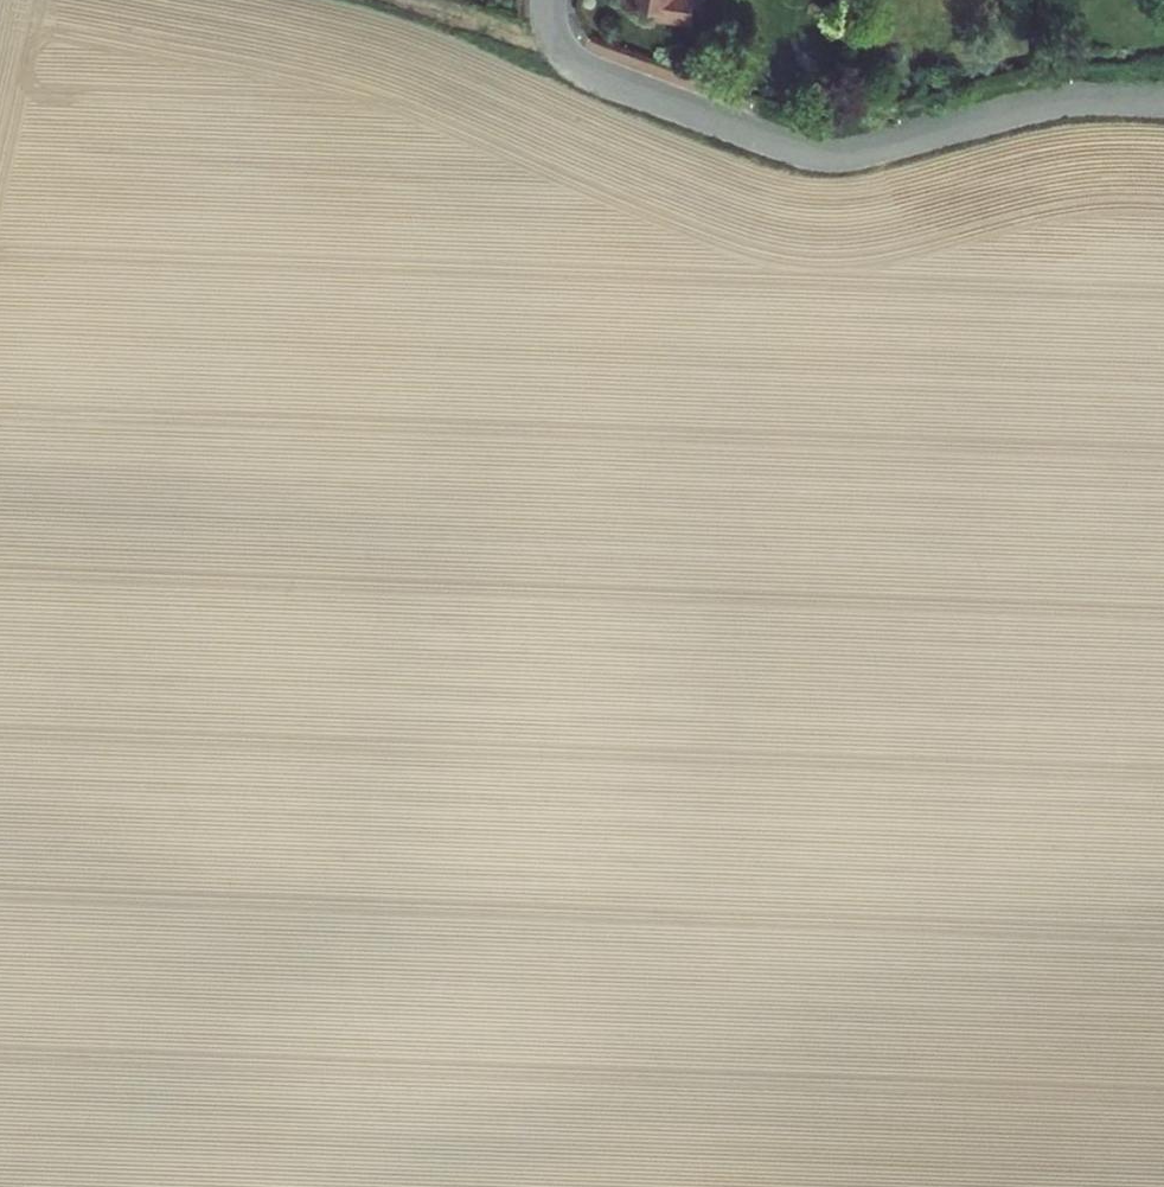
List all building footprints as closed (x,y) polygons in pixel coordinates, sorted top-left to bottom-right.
[(659,8),(698,14),(701,0),(660,0),(659,8)]
